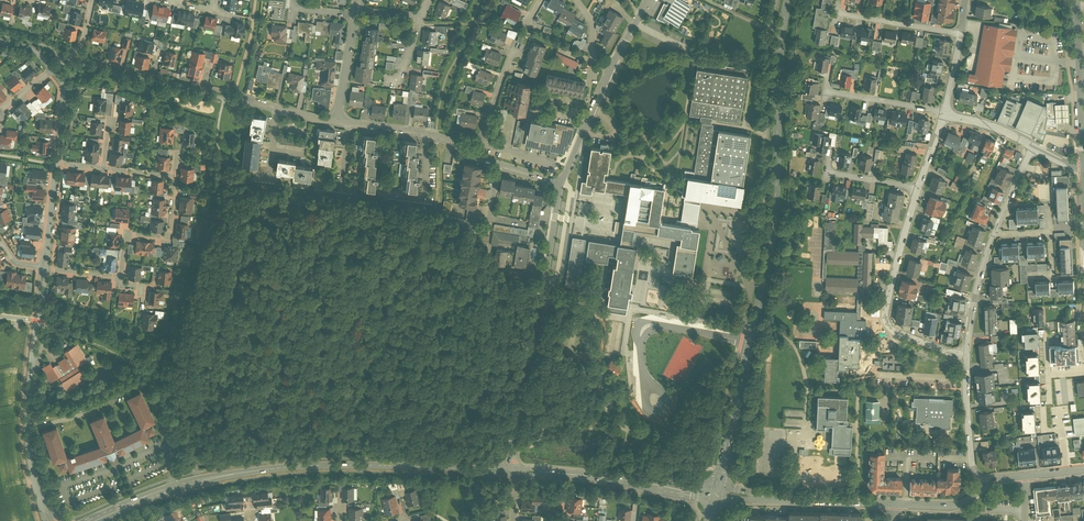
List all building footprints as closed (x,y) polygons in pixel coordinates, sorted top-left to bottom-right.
[(124,14),(132,16),(135,2),(127,0),(124,14)] [(275,0),(270,0),(269,5),(276,6),(275,14),(272,14),(272,18),(284,19),(285,8),(283,8),(284,1),(275,0)] [(459,0),(451,0),(450,2),(453,4),(461,7),(465,9),(468,4),(459,0)] [(558,0),(551,0),(549,5),(556,9),(556,10),(555,13),(559,15),(563,8),(565,4),(558,0)] [(603,6),(608,9),(613,0),(606,0),(603,5),(603,6)] [(669,1),(667,5),(663,4),(656,19),(667,23),(669,19),(679,26),(692,5),(687,1),(688,0),(665,0),(669,1)] [(821,9),(825,10),(825,9),(827,10),(827,11),(829,11),(830,4),(832,5),(833,0),(823,0),(821,9)] [(926,2),(917,1),(917,3),(916,2),(914,15),(915,16),(915,17),(928,19),(930,5),(930,3),(926,2)] [(143,3),(135,2),(132,16),(139,17),(143,3)] [(450,6),(440,2),(435,14),(441,16),(445,18),(450,6)] [(2,4),(0,12),(0,15),(10,17),(11,14),(12,6),(2,4)] [(111,4),(111,6),(109,12),(118,14),(120,6),(111,4)] [(940,5),(934,4),(940,5),(938,16),(937,18),(945,19),(944,20),(949,21),(949,20),(952,20),(954,12),(951,12),(952,7),(940,5)] [(39,5),(36,18),(48,20),(51,8),(39,5)] [(75,7),(64,5),(62,12),(70,14),(71,12),(74,12),(75,7)] [(150,19),(158,20),(161,7),(153,5),(150,19)] [(510,6),(507,5),(507,6),(500,18),(504,20),(504,21),(505,21),(507,19),(515,23),(521,12),(510,6)] [(19,6),(17,18),(29,20),(31,8),(19,6)] [(990,7),(977,6),(975,16),(989,17),(988,17),(989,8),(990,8),(990,7)] [(169,9),(161,7),(158,20),(166,22),(167,16),(169,9)] [(576,15),(563,8),(559,15),(559,17),(571,23),(574,19),(576,15)] [(821,9),(817,9),(816,13),(826,14),(825,18),(828,19),(829,11),(827,11),(827,10),(825,9),(825,10),(821,9)] [(610,10),(602,25),(606,27),(615,32),(623,17),(610,10)] [(184,25),(187,12),(179,11),(178,15),(176,24),(184,25)] [(74,12),(71,12),(70,14),(69,22),(79,24),(81,14),(74,12)] [(187,12),(184,25),(192,27),(194,18),(195,14),(187,12)] [(218,19),(207,16),(204,28),(212,30),(215,31),(216,24),(218,19)] [(825,19),(815,17),(813,27),(818,28),(826,30),(828,19),(825,18),(825,19)] [(581,25),(573,20),(574,19),(571,23),(567,32),(571,35),(573,31),(580,35),(580,36),(583,38),(586,33),(583,31),(586,26),(582,23),(581,25)] [(331,23),(317,21),(316,25),(316,29),(324,30),(323,35),(329,36),(330,32),(331,23)] [(232,25),(224,23),(223,26),(221,34),(228,36),(228,34),(241,37),(244,25),(233,22),(232,25)] [(313,24),(298,22),(298,26),(297,31),(297,32),(306,32),(305,41),(311,42),(312,34),(313,25),(313,24)] [(339,23),(331,23),(330,32),(338,33),(336,43),(340,44),(342,44),(344,25),(339,24),(339,23)] [(990,25),(984,24),(984,29),(983,29),(983,30),(982,38),(982,39),(981,46),(980,46),(980,47),(979,54),(978,61),(978,62),(977,68),(976,69),(977,69),(975,75),(975,76),(975,77),(969,76),(968,81),(976,82),(977,83),(977,82),(984,84),(991,85),(992,85),(999,86),(1000,87),(1000,86),(1001,87),(1001,85),(1002,85),(1003,78),(1003,77),(1004,71),(1004,70),(1009,71),(1010,71),(1011,65),(1011,64),(1013,50),(1014,50),(1014,49),(1014,46),(1015,39),(1014,37),(1010,36),(1010,34),(1012,34),(1013,29),(1011,29),(1012,26),(999,23),(999,26),(990,25)] [(215,31),(212,30),(212,32),(221,34),(223,26),(216,24),(215,31)] [(287,27),(273,25),(272,31),(275,31),(274,41),(286,42),(287,33),(286,33),(287,27)] [(855,28),(842,26),(840,36),(853,38),(855,28)] [(379,29),(368,27),(366,40),(377,41),(378,36),(379,29)] [(615,32),(606,27),(602,32),(606,34),(602,42),(610,46),(617,33),(615,32)] [(69,29),(65,28),(63,38),(75,40),(77,30),(69,29)] [(826,30),(818,28),(815,43),(825,44),(827,30),(826,30)] [(874,30),(862,29),(860,40),(872,42),(874,30)] [(105,32),(93,30),(90,40),(103,43),(104,37),(105,32)] [(507,35),(494,30),(490,40),(503,45),(507,35)] [(518,32),(510,30),(508,37),(514,39),(518,32)] [(436,32),(424,31),(423,44),(435,45),(435,44),(433,44),(434,37),(436,37),(436,32)] [(896,33),(886,31),(885,36),(884,35),(884,41),(895,43),(896,33)] [(914,34),(903,32),(901,42),(912,44),(914,34)] [(132,38),(124,36),(122,47),(129,49),(132,38)] [(152,41),(142,39),(141,43),(138,42),(137,49),(150,52),(152,41)] [(949,41),(940,39),(939,46),(937,46),(937,51),(948,53),(949,41)] [(366,40),(364,40),(362,53),(375,54),(376,54),(377,41),(366,40)] [(168,43),(161,41),(159,49),(166,51),(168,43)] [(546,47),(534,42),(528,56),(529,57),(540,61),(546,47)] [(123,48),(110,46),(107,59),(120,61),(123,48)] [(490,50),(487,49),(485,55),(488,56),(486,61),(489,62),(492,64),(492,63),(497,65),(501,55),(490,50)] [(429,51),(419,50),(417,63),(427,64),(429,51)] [(177,53),(166,51),(163,64),(174,67),(177,53)] [(191,51),(189,63),(201,65),(203,58),(204,54),(191,51)] [(205,51),(204,54),(203,58),(211,60),(213,53),(205,51)] [(362,53),(361,52),(359,66),(371,67),(373,67),(375,54),(362,53)] [(578,62),(557,52),(554,58),(575,68),(578,62)] [(141,56),(136,55),(134,65),(148,68),(150,58),(141,56)] [(540,61),(529,57),(523,71),(536,76),(541,61),(540,61)] [(823,58),(817,57),(817,62),(818,62),(817,69),(815,69),(821,70),(821,71),(826,72),(827,68),(827,67),(828,64),(829,59),(825,58),(823,58)] [(943,61),(933,60),(931,71),(940,73),(943,61)] [(324,63),(317,62),(317,69),(323,70),(322,85),(334,86),(337,64),(324,63)] [(31,63),(20,72),(27,81),(38,72),(31,63)] [(198,79),(201,65),(189,63),(186,76),(198,79)] [(232,65),(220,63),(218,76),(229,78),(232,65)] [(256,80),(267,82),(270,72),(271,67),(260,65),(256,80)] [(359,66),(358,65),(356,79),(370,81),(371,67),(359,66)] [(748,77),(697,68),(689,116),(700,118),(700,116),(712,118),(711,120),(739,125),(748,77)] [(855,70),(843,68),(842,74),(840,85),(849,87),(851,78),(853,78),(855,70)] [(12,73),(14,75),(17,80),(21,77),(15,70),(12,73)] [(481,70),(479,70),(475,80),(488,85),(492,75),(481,70)] [(281,74),(270,72),(267,82),(267,86),(278,89),(281,74)] [(303,77),(289,73),(287,82),(293,83),(291,90),(300,93),(303,77)] [(17,80),(14,75),(6,82),(14,91),(22,85),(17,80)] [(423,76),(411,75),(409,89),(421,91),(423,76)] [(564,92),(566,79),(548,75),(545,88),(564,92)] [(877,77),(867,75),(865,84),(864,88),(865,88),(865,89),(874,91),(877,77)] [(814,78),(806,77),(805,82),(806,82),(806,86),(809,86),(808,92),(810,92),(815,93),(818,94),(819,86),(819,80),(814,80),(814,78)] [(566,79),(564,92),(583,96),(585,83),(566,79)] [(514,97),(528,99),(530,86),(517,83),(517,85),(512,84),(511,89),(508,88),(507,94),(515,95),(514,97)] [(43,86),(34,93),(42,103),(50,95),(43,86)] [(924,86),(923,94),(915,92),(915,91),(909,89),(908,90),(904,89),(903,96),(907,96),(907,99),(911,99),(911,97),(914,98),(934,101),(935,96),(933,95),(934,86),(930,86),(930,87),(924,86)] [(332,89),(313,88),(312,99),(319,100),(318,108),(330,109),(332,89)] [(958,101),(967,103),(969,92),(960,90),(958,101)] [(474,91),(473,91),(473,92),(470,102),(482,105),(485,94),(474,91)] [(364,94),(350,92),(349,105),(362,107),(364,94)] [(977,94),(969,92),(967,103),(975,105),(977,94)] [(113,94),(104,93),(103,99),(106,100),(105,103),(111,104),(113,94)] [(123,98),(116,94),(115,104),(120,105),(120,104),(122,104),(123,98)] [(528,99),(514,97),(514,98),(506,97),(505,102),(508,103),(507,108),(512,109),(511,111),(525,114),(528,99)] [(1017,102),(1007,97),(998,119),(1008,123),(1017,102)] [(1044,104),(1029,97),(1017,125),(1032,131),(1044,104)] [(103,99),(94,98),(92,111),(104,112),(105,103),(106,100),(103,99)] [(15,111),(10,113),(18,124),(32,113),(23,101),(13,109),(15,111)] [(820,105),(806,103),(806,107),(809,108),(807,117),(818,119),(820,105)] [(1047,121),(1056,123),(1055,104),(1055,103),(1046,103),(1047,121)] [(1070,122),(1069,103),(1062,104),(1055,104),(1056,123),(1058,123),(1062,123),(1070,122)] [(122,104),(120,104),(120,105),(118,114),(130,116),(131,105),(122,104)] [(386,107),(373,105),(371,118),(384,119),(386,107)] [(842,106),(830,105),(830,107),(829,115),(837,116),(837,117),(840,118),(842,106)] [(406,109),(394,107),(392,119),(405,121),(406,109)] [(427,109),(415,107),(414,119),(426,121),(427,109)] [(864,108),(853,107),(852,116),(863,118),(864,108)] [(501,109),(495,136),(502,137),(508,110),(501,109)] [(886,110),(875,109),(874,116),(878,117),(878,119),(885,120),(886,110)] [(907,114),(893,112),(891,124),(905,126),(907,114)] [(268,116),(252,114),(249,138),(263,140),(268,116)] [(477,117),(468,116),(468,115),(462,114),(460,126),(468,127),(475,128),(477,117)] [(702,124),(710,125),(711,120),(712,118),(700,116),(700,118),(699,123),(702,124)] [(40,118),(38,132),(51,133),(52,120),(40,118)] [(929,120),(920,118),(918,130),(927,132),(927,128),(929,129),(929,124),(928,124),(929,120)] [(541,138),(544,122),(531,119),(528,135),(541,138)] [(130,122),(119,121),(118,133),(129,133),(130,122)] [(525,122),(518,121),(513,146),(519,148),(523,128),(524,128),(525,122)] [(1056,123),(1047,121),(1045,129),(1056,132),(1058,123),(1056,123)] [(95,122),(91,122),(90,133),(100,134),(101,123),(95,122)] [(544,122),(541,138),(553,140),(556,124),(544,122)] [(574,128),(556,124),(553,140),(541,138),(528,135),(526,145),(563,153),(564,148),(567,149),(568,143),(571,144),(574,128)] [(710,125),(702,124),(694,172),(694,177),(744,185),(751,136),(712,130),(713,125),(710,125)] [(173,129),(160,127),(159,141),(172,143),(173,129)] [(319,137),(321,137),(334,139),(335,130),(320,129),(319,137)] [(982,136),(971,131),(970,130),(967,135),(969,136),(968,140),(970,141),(967,146),(975,150),(977,146),(974,145),(975,143),(978,144),(982,136)] [(0,136),(0,148),(9,149),(11,139),(14,140),(15,132),(7,131),(6,137),(0,136)] [(195,133),(183,132),(182,144),(194,145),(195,133)] [(951,132),(950,132),(949,132),(944,142),(955,146),(955,147),(958,141),(960,137),(954,135),(953,133),(951,132)] [(823,135),(814,133),(813,141),(818,142),(819,139),(828,140),(829,138),(829,137),(823,136),(823,135)] [(357,148),(360,148),(374,150),(376,137),(359,135),(357,148)] [(120,139),(112,139),(111,148),(122,149),(123,143),(128,144),(129,138),(121,137),(120,139)] [(321,137),(320,146),(333,147),(334,139),(321,137)] [(961,142),(958,149),(962,152),(967,142),(966,141),(967,139),(963,137),(961,142)] [(262,140),(246,138),(243,164),(258,166),(262,140)] [(306,142),(280,138),(279,143),(306,147),(306,142)] [(995,142),(987,138),(981,150),(984,151),(981,158),(986,160),(987,160),(995,142)] [(828,140),(819,139),(818,142),(817,150),(821,151),(825,152),(826,151),(828,140)] [(42,141),(37,140),(37,145),(31,145),(30,151),(48,153),(49,142),(42,141)] [(396,152),(399,152),(415,154),(417,142),(397,140),(396,152)] [(87,142),(86,150),(98,151),(99,143),(87,142)] [(1003,145),(995,142),(987,160),(992,162),(993,160),(992,159),(993,156),(992,155),(994,152),(999,154),(1003,145)] [(905,146),(899,145),(898,151),(907,153),(907,152),(913,153),(914,147),(905,146)] [(331,164),(333,147),(320,146),(318,162),(331,164)] [(600,148),(592,147),(588,169),(590,169),(589,172),(588,171),(586,182),(582,181),(580,193),(592,195),(593,188),(605,190),(607,179),(604,178),(605,171),(608,172),(611,150),(603,149),(602,151),(600,150),(600,148)] [(1014,150),(1006,147),(1002,155),(1006,156),(1010,158),(1014,150)] [(377,151),(374,150),(360,148),(358,161),(361,161),(375,163),(377,151)] [(97,160),(98,151),(86,150),(85,158),(97,160)] [(418,155),(415,154),(399,152),(397,163),(400,163),(416,165),(418,155)] [(850,154),(840,152),(837,165),(848,166),(850,154)] [(913,153),(907,152),(907,153),(905,163),(905,164),(913,165),(915,165),(917,154),(913,153)] [(975,156),(969,153),(965,160),(971,163),(975,156)] [(121,156),(110,154),(109,163),(120,165),(121,156)] [(461,156),(454,155),(452,162),(460,164),(461,156)] [(161,157),(158,156),(157,169),(169,170),(170,157),(167,157),(161,157)] [(872,158),(861,156),(859,168),(870,170),(872,158)] [(819,160),(810,159),(808,172),(812,173),(812,174),(814,174),(814,173),(817,174),(819,160)] [(295,175),(296,166),(297,162),(279,160),(278,173),(295,175)] [(378,164),(375,163),(361,161),(359,175),(363,176),(376,178),(378,164)] [(1003,162),(999,161),(998,163),(997,167),(1001,169),(1001,168),(1004,169),(1006,164),(1003,162)] [(419,165),(416,165),(400,163),(399,177),(401,177),(417,179),(419,165)] [(913,165),(905,164),(905,163),(903,163),(901,172),(911,174),(913,165)] [(200,165),(190,164),(190,169),(193,169),(193,173),(199,173),(200,165)] [(452,165),(445,164),(444,171),(451,173),(452,165)] [(477,166),(466,164),(465,170),(467,170),(466,175),(463,174),(463,175),(479,178),(481,167),(477,167),(477,166)] [(296,166),(295,175),(295,178),(312,180),(314,168),(296,166)] [(948,171),(939,167),(937,172),(945,177),(948,171)] [(190,169),(181,168),(179,181),(192,182),(193,173),(193,169),(190,169)] [(1004,169),(1001,168),(1001,169),(999,172),(998,171),(995,178),(995,179),(1000,181),(999,182),(1006,185),(1008,181),(1011,176),(1011,175),(1012,173),(1004,169)] [(46,172),(32,170),(31,179),(31,182),(37,183),(44,184),(46,172)] [(701,198),(741,204),(744,185),(694,177),(694,172),(682,170),(681,181),(684,181),(682,195),(685,195),(701,198)] [(66,184),(75,185),(76,171),(67,171),(66,184)] [(84,172),(76,171),(75,185),(83,185),(84,172)] [(90,186),(99,187),(100,174),(91,173),(90,186)] [(632,173),(630,182),(641,184),(642,177),(635,176),(636,174),(632,173)] [(108,175),(100,174),(99,187),(107,187),(108,175)] [(1069,174),(1062,175),(1051,175),(1052,184),(1061,183),(1061,186),(1063,186),(1063,183),(1069,183),(1069,180),(1070,180),(1069,174)] [(479,178),(463,175),(466,175),(465,178),(463,177),(463,181),(465,181),(464,185),(461,184),(461,185),(462,185),(478,188),(478,186),(479,186),(480,180),(479,180),(480,178),(479,178)] [(114,189),(122,190),(124,177),(116,176),(115,185),(114,189)] [(378,178),(376,178),(363,176),(361,189),(377,191),(378,178)] [(939,179),(933,176),(929,188),(941,192),(945,180),(942,179),(941,180),(939,179)] [(131,178),(124,177),(122,190),(130,191),(130,186),(131,178)] [(419,179),(417,179),(401,177),(399,189),(418,191),(419,179)] [(630,182),(607,179),(605,190),(628,194),(624,222),(623,228),(640,230),(647,231),(658,233),(681,237),(680,244),(677,244),(673,272),(681,273),(682,271),(684,272),(684,274),(693,275),(700,230),(696,229),(692,229),(692,227),(680,225),(681,221),(676,220),(676,224),(662,222),(662,220),(660,220),(665,183),(642,179),(642,177),(641,184),(630,182)] [(31,179),(27,178),(26,185),(36,187),(37,183),(31,182),(31,179)] [(515,181),(502,178),(500,193),(512,195),(512,198),(515,185),(515,181)] [(163,182),(151,181),(150,192),(162,193),(163,182)] [(958,185),(953,182),(950,187),(955,190),(958,185)] [(820,186),(817,185),(812,184),(810,193),(808,192),(807,197),(818,199),(820,186)] [(36,187),(26,185),(25,192),(32,192),(31,199),(43,200),(44,190),(36,189),(36,187)] [(478,188),(462,185),(461,194),(462,194),(460,203),(476,206),(477,198),(476,198),(477,188),(478,188)] [(525,186),(515,185),(512,198),(513,198),(523,199),(525,186)] [(838,186),(834,185),(831,198),(838,200),(839,197),(844,198),(846,187),(838,186)] [(535,188),(525,186),(523,199),(533,201),(534,194),(535,188)] [(1061,186),(1057,186),(1057,198),(1055,198),(1056,212),(1058,212),(1058,215),(1056,215),(1057,219),(1069,218),(1068,197),(1069,197),(1069,192),(1068,192),(1068,186),(1063,186),(1061,186)] [(866,190),(853,187),(853,190),(852,190),(852,193),(851,197),(863,199),(864,199),(864,198),(866,190)] [(995,188),(992,187),(990,191),(991,192),(989,198),(988,198),(991,199),(998,203),(1000,199),(1001,199),(1003,194),(1002,194),(1003,192),(995,188)] [(904,194),(891,192),(890,198),(889,198),(888,205),(899,207),(901,207),(904,194)] [(434,199),(385,193),(383,206),(432,211),(434,199)] [(543,195),(534,194),(533,201),(532,208),(540,210),(541,210),(543,195)] [(701,198),(685,195),(681,221),(680,225),(692,227),(692,229),(696,229),(701,198)] [(193,198),(179,197),(178,213),(192,214),(193,198)] [(940,200),(930,197),(929,202),(928,202),(927,205),(928,205),(926,211),(937,215),(938,213),(942,214),(944,209),(945,210),(946,209),(944,209),(945,204),(946,202),(940,200)] [(981,202),(977,200),(970,218),(974,219),(980,221),(985,224),(985,223),(989,215),(988,215),(984,213),(982,212),(982,211),(984,212),(986,208),(984,208),(985,205),(986,205),(981,202)] [(453,202),(444,201),(442,212),(451,213),(453,202)] [(63,204),(62,211),(74,212),(75,205),(63,204)] [(163,214),(164,206),(152,205),(151,213),(163,214)] [(888,205),(886,205),(884,212),(886,212),(885,219),(897,221),(899,207),(888,205)] [(0,209),(0,223),(11,220),(7,206),(0,209)] [(43,208),(27,206),(25,222),(39,224),(40,218),(41,218),(43,208)] [(1037,207),(1015,208),(1016,223),(1038,222),(1037,212),(1037,207)] [(475,209),(468,208),(466,220),(465,227),(469,228),(468,234),(474,236),(475,229),(471,228),(475,209)] [(540,210),(532,208),(529,226),(537,228),(540,210)] [(129,210),(116,209),(114,221),(127,223),(129,210)] [(73,221),(74,212),(62,211),(61,220),(73,221)] [(458,218),(450,217),(448,225),(457,226),(458,218)] [(466,220),(458,218),(457,226),(465,228),(465,227),(466,220)] [(930,220),(923,218),(919,230),(930,234),(933,221),(930,220)] [(164,222),(151,220),(150,231),(163,232),(164,222)] [(187,224),(176,223),(175,237),(186,238),(187,224)] [(878,228),(874,227),(874,228),(871,228),(871,227),(862,227),(862,224),(855,223),(854,244),(859,244),(858,252),(827,250),(827,263),(827,262),(857,263),(857,264),(858,264),(857,278),(826,277),(825,289),(826,289),(856,290),(856,291),(857,291),(857,289),(863,289),(863,291),(870,291),(870,279),(871,279),(871,273),(871,262),(872,262),(872,252),(865,252),(865,244),(861,244),(862,237),(879,238),(878,245),(887,246),(888,241),(892,242),(892,241),(887,241),(888,228),(878,228)] [(59,225),(59,234),(76,235),(77,227),(59,225)] [(974,226),(973,226),(973,227),(972,231),(973,232),(971,237),(970,237),(968,241),(977,244),(978,241),(981,242),(983,236),(985,230),(974,226)] [(32,227),(25,227),(25,237),(38,238),(39,228),(32,227)] [(623,228),(622,234),(620,245),(637,247),(640,230),(623,228)] [(513,266),(526,268),(531,236),(492,230),(489,245),(500,247),(496,267),(512,270),(513,266)] [(115,234),(108,233),(107,245),(117,246),(118,234),(115,234)] [(75,245),(76,235),(59,234),(58,243),(75,245)] [(966,239),(957,236),(955,243),(963,245),(966,239)] [(583,258),(586,258),(589,240),(572,237),(565,286),(578,288),(583,258)] [(926,242),(914,238),(911,250),(923,253),(926,242)] [(1065,238),(1060,239),(1062,239),(1062,242),(1060,242),(1061,247),(1061,250),(1061,255),(1063,255),(1063,258),(1061,258),(1061,262),(1063,262),(1063,265),(1061,265),(1062,270),(1063,270),(1064,273),(1062,273),(1062,274),(1074,273),(1072,238),(1065,238)] [(29,241),(20,240),(20,246),(22,246),(21,256),(33,257),(34,246),(29,245),(29,241)] [(620,245),(589,240),(586,258),(607,261),(608,254),(620,256),(618,267),(614,267),(607,311),(627,314),(629,297),(633,297),(634,290),(630,289),(637,247),(620,245)] [(135,254),(144,255),(145,242),(136,241),(136,245),(135,254)] [(153,243),(145,242),(144,255),(152,256),(153,247),(153,243)] [(1044,242),(1026,243),(1027,255),(1027,258),(1027,260),(1028,260),(1027,258),(1031,258),(1031,259),(1041,259),(1041,257),(1044,257),(1044,259),(1045,259),(1044,257),(1045,257),(1044,252),(1046,252),(1046,246),(1044,246),(1044,242)] [(136,245),(129,244),(127,253),(135,254),(136,245)] [(1018,244),(1000,245),(1001,249),(999,249),(1000,255),(1001,255),(1001,257),(1001,259),(1001,261),(1002,261),(1002,259),(1005,259),(1005,261),(1015,260),(1015,259),(1018,258),(1019,260),(1019,258),(1019,256),(1019,248),(1018,244)] [(65,251),(58,251),(57,264),(67,265),(68,253),(71,254),(72,247),(65,246),(65,251)] [(160,257),(160,248),(153,247),(152,256),(160,257)] [(173,248),(165,247),(164,259),(176,260),(178,248),(173,248)] [(976,253),(966,250),(962,263),(972,267),(976,253)] [(1027,255),(1019,256),(1019,258),(1019,260),(1019,265),(1020,265),(1026,265),(1028,264),(1027,260),(1027,258),(1027,255)] [(116,258),(107,257),(106,264),(102,263),(101,269),(115,270),(116,258)] [(928,260),(920,258),(919,262),(921,263),(919,269),(925,271),(928,260)] [(959,262),(948,259),(947,263),(948,264),(957,267),(959,262)] [(919,262),(910,260),(907,273),(917,276),(919,269),(921,263),(919,262)] [(947,263),(941,262),(939,269),(946,271),(948,264),(947,263)] [(141,268),(129,267),(128,278),(140,280),(141,268)] [(1008,269),(992,269),(993,285),(1002,284),(1009,284),(1009,283),(1008,283),(1007,280),(1008,279),(1008,273),(1007,273),(1007,269),(1008,269)] [(17,272),(7,271),(7,272),(6,281),(5,285),(23,288),(24,281),(25,275),(17,274),(17,272)] [(171,271),(159,271),(159,276),(159,283),(170,283),(171,271)] [(971,275),(958,271),(954,286),(966,290),(971,275)] [(68,278),(56,277),(55,287),(53,286),(53,291),(59,292),(59,288),(65,289),(64,293),(71,294),(72,283),(67,282),(68,278)] [(88,281),(77,280),(76,290),(86,291),(86,293),(92,294),(93,288),(87,287),(88,281)] [(916,284),(907,281),(902,280),(901,284),(900,284),(899,289),(900,289),(899,294),(900,294),(905,295),(904,296),(905,296),(905,295),(912,297),(913,294),(915,295),(916,294),(917,288),(915,288),(916,284)] [(1074,280),(1059,281),(1059,289),(1059,293),(1060,293),(1075,292),(1074,280)] [(31,291),(32,282),(24,281),(23,288),(23,290),(31,291)] [(1050,281),(1035,282),(1035,290),(1035,294),(1036,294),(1050,294),(1051,293),(1050,289),(1050,281)] [(110,284),(98,282),(97,293),(102,294),(102,298),(109,299),(109,298),(110,292),(110,284)] [(1002,284),(993,285),(990,285),(990,295),(990,298),(1003,298),(1002,284)] [(935,288),(928,286),(925,296),(932,298),(935,288)] [(961,292),(947,288),(946,292),(945,292),(945,294),(946,294),(947,293),(950,294),(948,310),(951,311),(951,310),(958,311),(963,311),(963,310),(964,307),(965,298),(960,297),(961,292)] [(159,294),(149,293),(149,303),(157,304),(158,300),(162,300),(163,294),(159,294)] [(132,295),(119,294),(118,305),(131,307),(132,301),(132,295)] [(924,296),(918,294),(918,295),(916,301),(923,303),(924,296)] [(908,306),(899,304),(896,322),(907,323),(908,322),(910,322),(910,319),(912,307),(912,306),(908,306)] [(995,307),(984,307),(984,320),(995,320),(995,307)] [(1043,309),(1033,309),(1034,324),(1044,324),(1043,309)] [(157,315),(156,318),(163,319),(163,312),(154,311),(154,315),(157,315)] [(857,312),(824,311),(824,319),(840,320),(839,335),(860,336),(860,339),(865,339),(866,320),(857,320),(857,312)] [(154,315),(143,314),(141,329),(152,330),(153,323),(156,323),(156,318),(157,315),(154,315)] [(936,317),(925,316),(925,321),(925,322),(926,322),(925,325),(926,325),(926,328),(925,328),(924,333),(934,334),(935,323),(935,322),(935,321),(936,317)] [(961,322),(949,321),(946,320),(945,329),(948,329),(947,333),(941,332),(940,340),(943,340),(942,341),(943,341),(943,340),(944,340),(944,341),(952,343),(953,338),(953,335),(959,336),(961,322)] [(995,320),(984,320),(984,333),(995,332),(995,320)] [(1063,333),(1075,332),(1075,330),(1074,320),(1062,321),(1063,333)] [(1037,332),(1024,332),(1025,346),(1037,346),(1037,332)] [(1075,332),(1063,333),(1063,346),(1076,345),(1075,334),(1076,334),(1075,332)] [(860,336),(839,335),(838,358),(838,369),(847,369),(847,367),(859,367),(860,339),(860,336)] [(990,342),(984,342),(983,344),(978,344),(979,354),(991,353),(993,353),(992,343),(990,342)] [(1063,346),(1050,347),(1051,364),(1079,363),(1078,345),(1076,345),(1063,346)] [(51,382),(58,378),(66,391),(86,378),(77,365),(86,360),(79,350),(68,357),(68,358),(66,360),(64,357),(57,362),(58,365),(56,366),(55,365),(44,372),(51,382)] [(991,353),(979,354),(981,366),(992,365),(991,353)] [(1038,354),(1025,354),(1026,375),(1039,374),(1038,354)] [(838,358),(825,357),(825,362),(826,362),(825,380),(839,381),(839,376),(837,376),(838,371),(838,369),(838,358)] [(611,360),(606,366),(616,374),(621,368),(611,360)] [(994,385),(993,383),(994,383),(993,373),(977,375),(978,385),(987,384),(987,386),(994,385)] [(1039,381),(1026,382),(1027,403),(1040,402),(1039,381)] [(991,389),(977,390),(978,396),(979,396),(979,398),(978,398),(979,403),(990,402),(990,394),(991,393),(991,389)] [(57,427),(42,432),(52,464),(57,462),(60,472),(69,468),(70,473),(108,459),(106,457),(112,455),(118,453),(118,455),(150,439),(148,435),(155,431),(152,424),(154,422),(140,392),(126,399),(140,428),(113,440),(104,415),(90,422),(100,445),(66,457),(57,427)] [(847,397),(818,396),(816,430),(832,431),(831,448),(834,448),(834,454),(838,454),(847,455),(851,455),(852,433),(847,433),(848,429),(846,429),(846,423),(847,423),(848,423),(849,422),(849,421),(849,420),(848,419),(847,418),(846,418),(847,397)] [(952,400),(914,398),(914,402),(912,402),(912,406),(917,406),(917,418),(916,418),(916,423),(920,423),(920,422),(924,422),(924,421),(929,421),(929,426),(933,426),(933,425),(940,425),(939,430),(944,430),(944,429),(949,429),(949,416),(952,416),(952,400)] [(879,402),(866,401),(865,418),(878,419),(879,402)] [(992,411),(980,413),(982,427),(989,426),(989,427),(994,426),(993,421),(992,416),(993,416),(992,411)] [(1034,411),(1021,411),(1022,432),(1035,431),(1034,411)] [(1074,418),(1075,434),(1083,434),(1083,417),(1074,418)] [(988,441),(981,442),(982,452),(984,452),(984,451),(989,451),(988,441)] [(1058,447),(1043,449),(1044,463),(1060,461),(1058,447)] [(1035,448),(1017,450),(1019,465),(1037,463),(1035,448)] [(989,451),(984,451),(984,452),(985,457),(984,457),(984,461),(985,461),(986,465),(989,465),(995,464),(997,464),(996,450),(995,450),(995,451),(990,452),(989,451)] [(870,475),(882,477),(882,475),(883,475),(884,466),(883,466),(883,463),(884,463),(884,453),(878,452),(877,455),(871,454),(870,475)] [(958,469),(947,469),(947,477),(945,478),(937,478),(937,480),(936,489),(941,489),(941,490),(950,491),(950,490),(951,490),(953,492),(956,489),(957,489),(956,488),(960,485),(958,483),(958,482),(959,482),(959,473),(958,473),(958,469)] [(882,477),(870,475),(869,484),(869,485),(875,491),(884,491),(884,479),(882,477)] [(884,479),(884,491),(901,492),(901,479),(895,478),(895,479),(892,479),(892,478),(886,478),(886,479),(884,479)] [(923,493),(924,480),(910,479),(909,492),(923,493)] [(924,480),(923,493),(936,493),(936,489),(937,480),(924,480)] [(1076,483),(1076,484),(1070,485),(1072,496),(1075,496),(1075,497),(1083,496),(1083,482),(1083,483),(1083,482),(1076,483)] [(1070,485),(1057,486),(1058,498),(1059,502),(1063,501),(1063,500),(1066,500),(1066,503),(1064,503),(1065,509),(1070,509),(1069,503),(1068,503),(1068,499),(1072,499),(1072,496),(1070,485)] [(404,486),(398,488),(400,496),(406,495),(405,492),(406,492),(404,486)] [(1057,486),(1034,489),(1035,498),(1034,498),(1035,502),(1037,516),(1051,514),(1049,499),(1058,498),(1057,486)] [(332,488),(321,488),(322,500),(319,500),(319,506),(325,506),(329,506),(329,500),(332,500),(332,488)] [(343,488),(343,491),(343,500),(353,500),(353,488),(343,488)] [(398,488),(391,490),(393,496),(395,496),(396,499),(400,498),(400,496),(398,488)] [(406,492),(405,492),(406,495),(409,505),(419,502),(416,490),(406,492)] [(393,496),(383,499),(387,514),(399,511),(396,499),(395,496),(393,496)] [(539,496),(533,496),(532,501),(532,502),(535,502),(541,502),(541,504),(542,504),(542,497),(539,496)] [(577,498),(568,497),(568,504),(581,506),(582,499),(577,498)] [(532,501),(523,501),(522,511),(534,512),(535,502),(532,502),(532,501)] [(581,506),(568,504),(567,512),(574,512),(581,513),(581,506)] [(354,508),(349,508),(350,520),(362,520),(362,508),(354,508)] [(325,509),(318,509),(318,510),(319,510),(319,513),(318,513),(318,518),(330,517),(330,509),(325,509)] [(631,510),(620,509),(619,517),(623,518),(622,519),(630,519),(631,510)] [(789,512),(788,517),(788,520),(804,520),(804,513),(801,513),(796,513),(792,512),(789,512)] [(820,512),(820,513),(820,520),(838,520),(839,513),(820,512)] [(804,513),(804,520),(820,520),(820,513),(804,513)]
